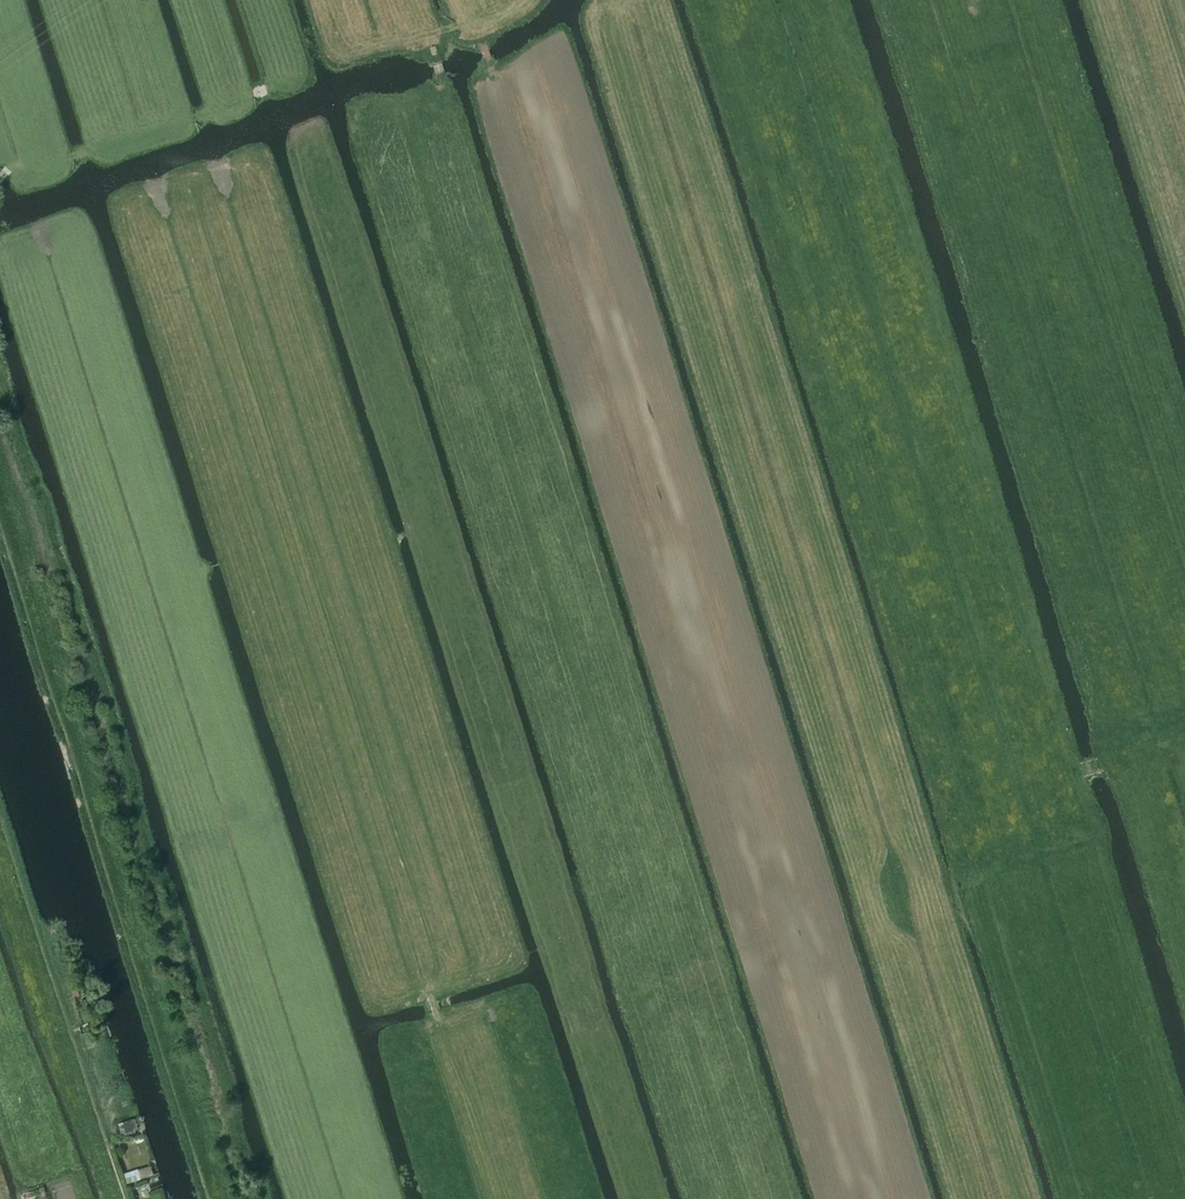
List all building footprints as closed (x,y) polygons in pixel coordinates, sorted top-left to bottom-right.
[(126,1176),(129,1185),(146,1178),(143,1170),(126,1176)]
